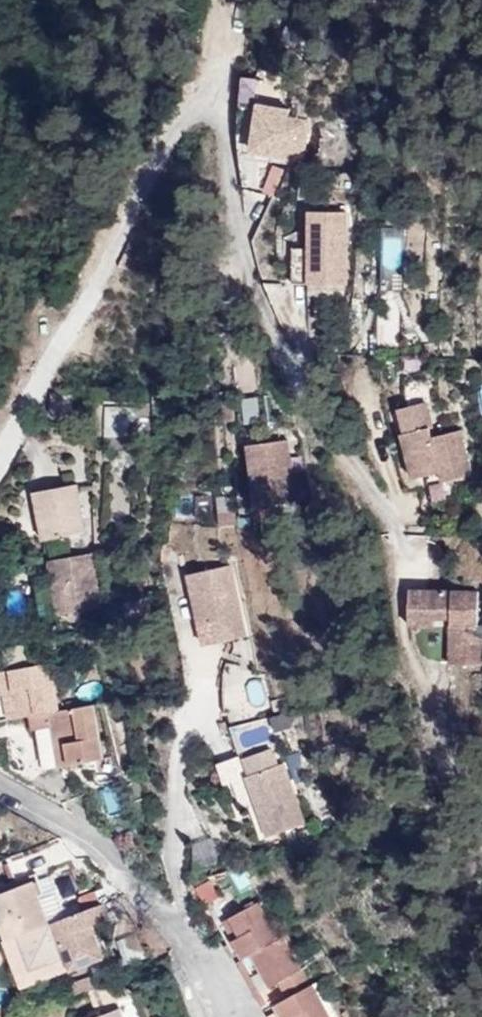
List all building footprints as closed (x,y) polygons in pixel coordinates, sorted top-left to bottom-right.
[(314,106),(254,98),(248,145),(304,157),(314,106)] [(343,208),(306,207),(305,279),(343,279),(343,208)] [(427,422),(398,430),(409,473),(437,467),(439,476),(471,469),(460,424),(430,432),(427,422)] [(286,435),(245,441),(254,499),(294,494),(286,435)] [(31,487),(40,535),(84,527),(75,479),(31,487)] [(100,602),(92,554),(91,549),(44,558),(54,610),(100,602)] [(198,624),(204,644),(231,637),(213,565),(170,575),(183,628),(198,624)] [(409,583),(408,620),(447,621),(447,659),(481,659),(481,619),(475,619),(475,584),(409,583)] [(188,648),(204,644),(198,624),(183,628),(188,648)] [(0,667),(0,689),(1,689),(5,714),(59,705),(50,658),(0,667)] [(92,699),(59,705),(26,711),(28,724),(33,723),(40,764),(102,752),(92,699)] [(235,733),(243,753),(276,741),(269,721),(235,733)] [(269,829),(306,816),(285,756),(233,774),(240,795),(255,789),(269,829)] [(17,932),(48,918),(37,891),(47,886),(40,871),(0,888),(0,924),(4,934),(16,929),(17,932)] [(47,886),(37,891),(48,918),(68,910),(56,883),(47,886)] [(254,936),(274,969),(282,966),(292,982),(311,969),(259,883),(234,898),(244,916),(232,924),(243,943),(254,936)] [(222,905),(232,924),(244,916),(234,898),(222,905)] [(48,918),(17,932),(29,962),(61,948),(68,963),(101,949),(88,918),(97,914),(91,900),(68,910),(48,918)] [(233,948),(259,992),(279,980),(274,969),(254,936),(243,943),(233,948)] [(292,982),(274,993),(285,1011),(297,1006),(305,1016),(314,1016),(332,1005),(311,969),(292,982)] [(130,997),(99,1010),(102,1016),(140,1016),(130,997)] [(285,1011),(289,1016),(305,1016),(297,1006),(285,1011)]
